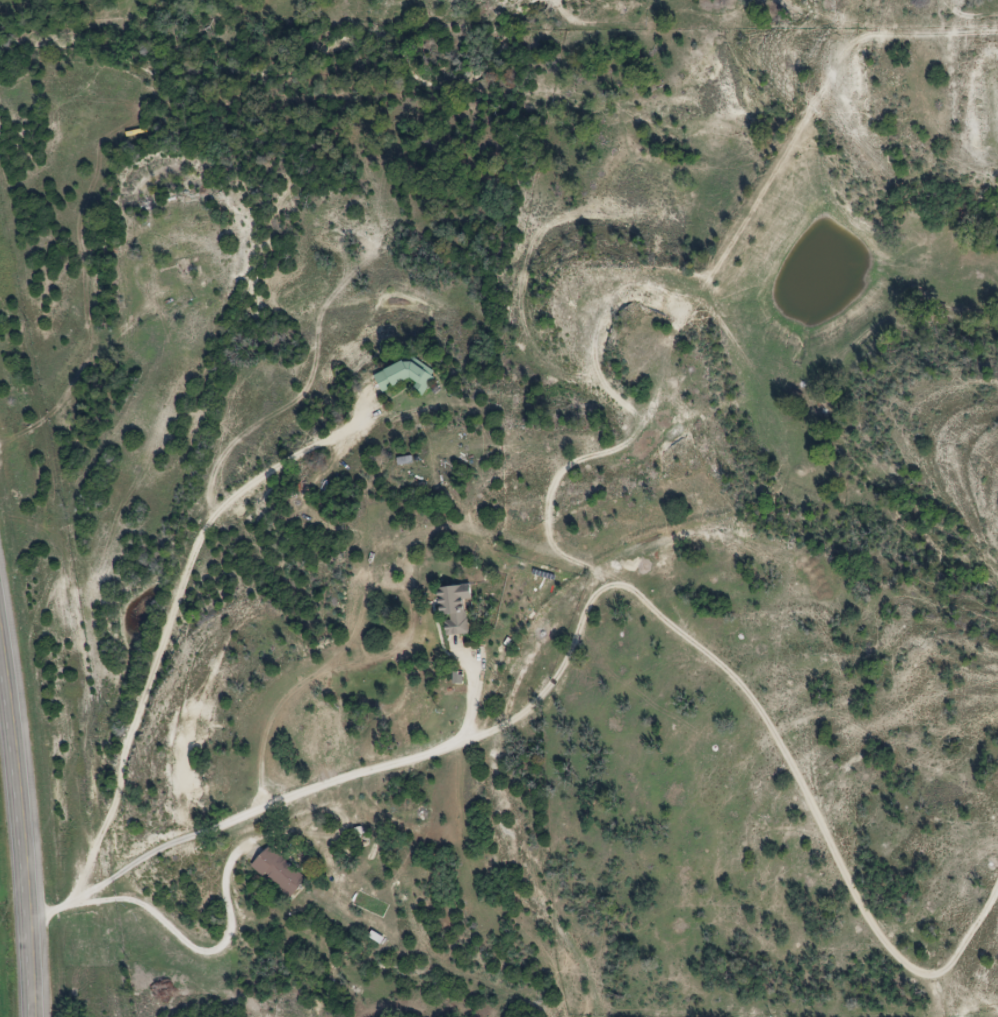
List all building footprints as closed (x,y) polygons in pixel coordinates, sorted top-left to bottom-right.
[(379,372),(384,391),(418,382),(420,389),(434,385),(427,359),(379,372)] [(469,600),(477,599),(476,586),(446,588),(448,621),(446,622),(447,636),(472,634),(469,600)] [(256,865),(293,900),(311,881),(274,846),(256,865)]
